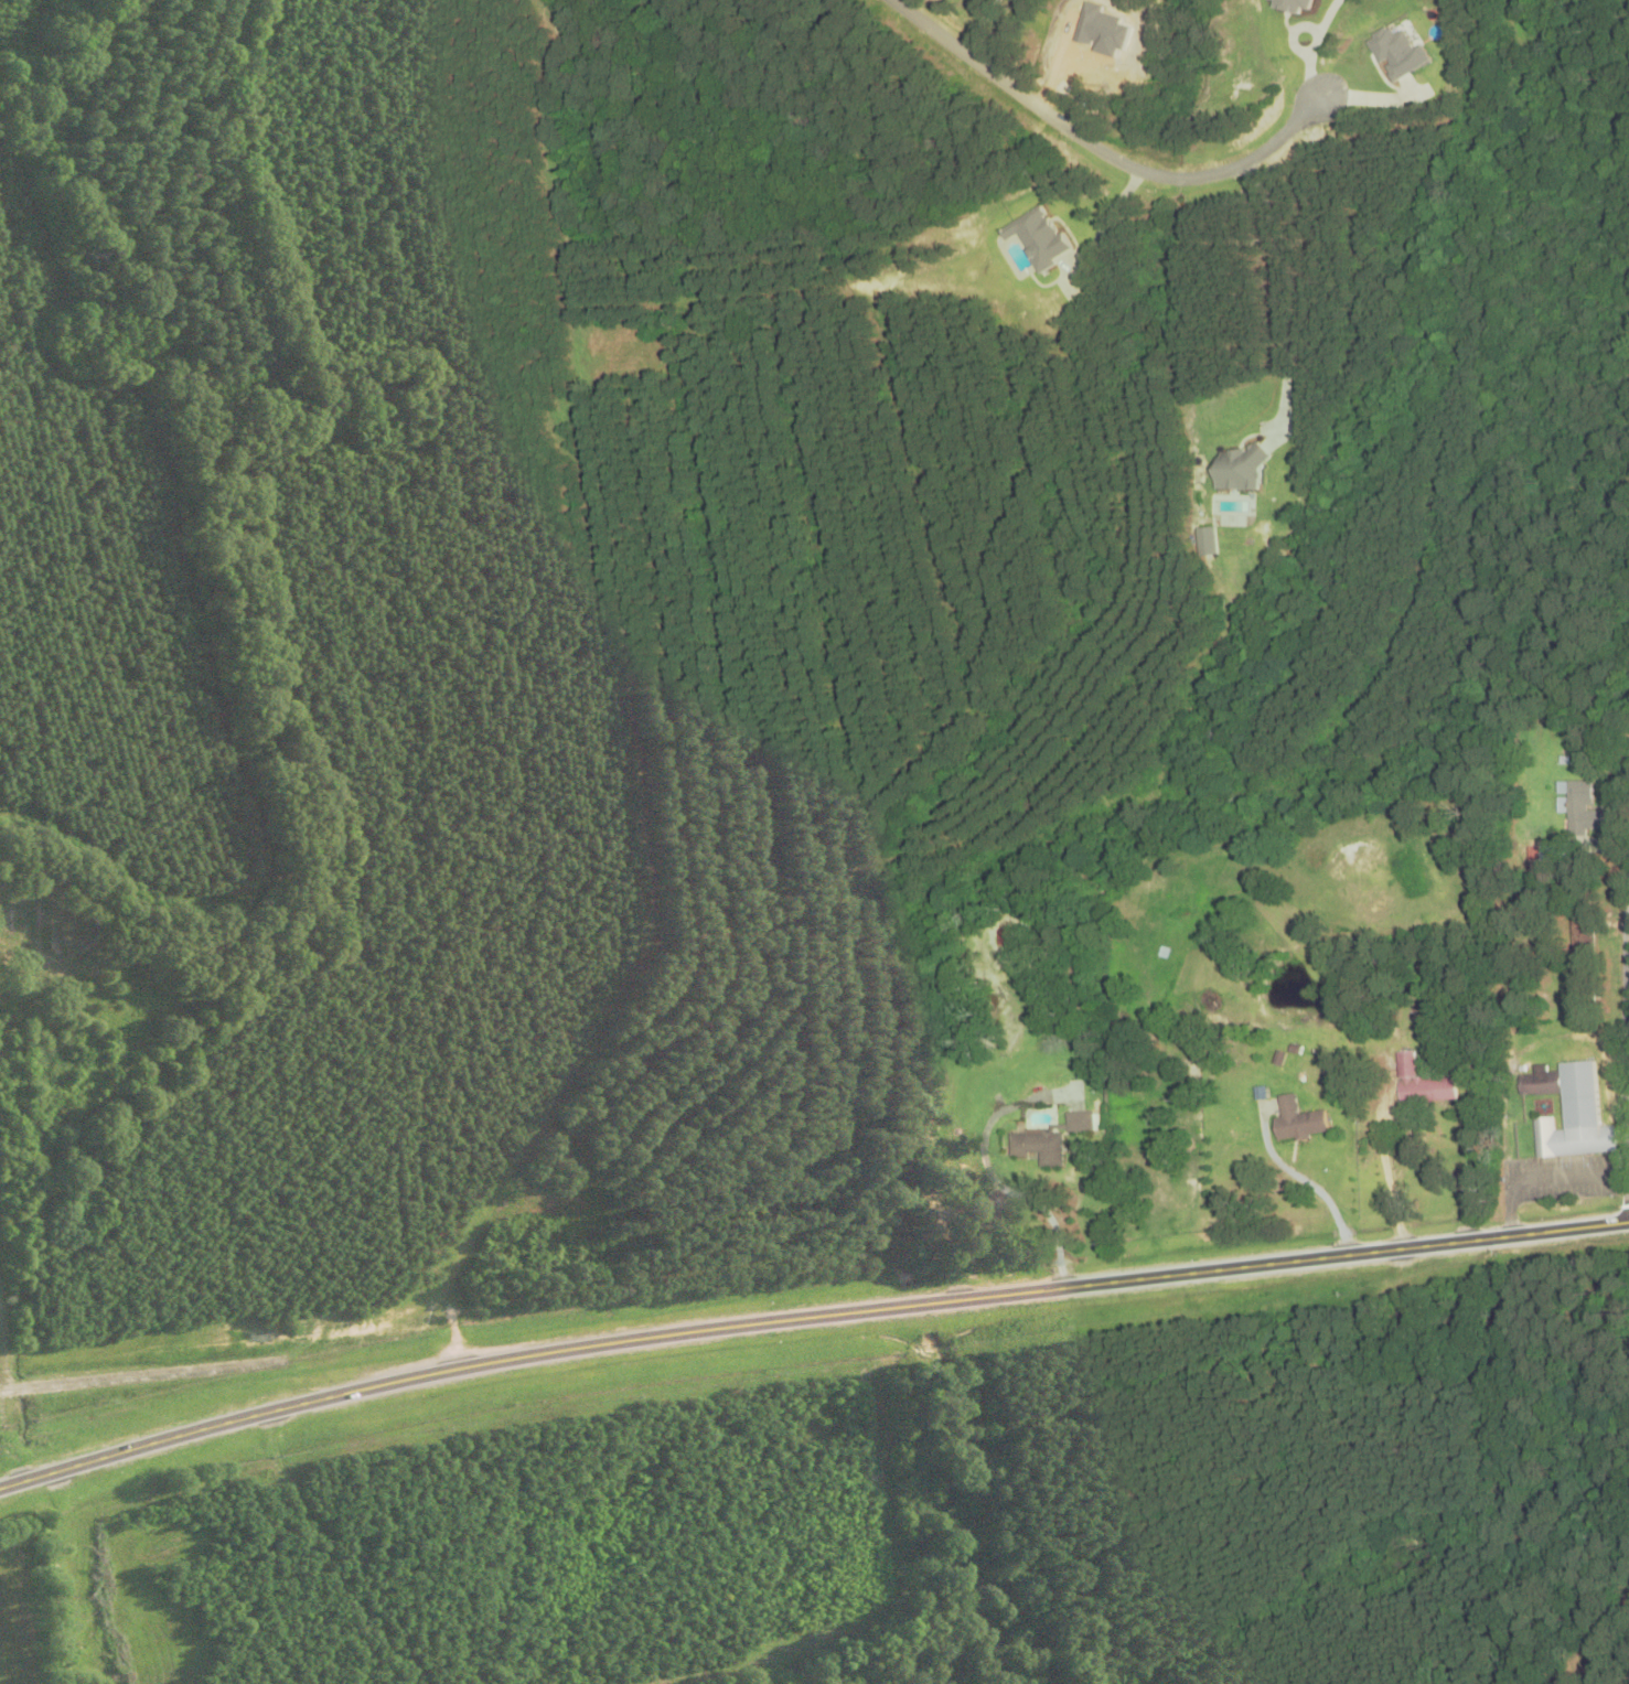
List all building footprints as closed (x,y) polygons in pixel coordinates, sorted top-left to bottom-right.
[(1266,490),(1267,450),(1221,449),(1220,489),(1266,490)] [(1220,554),(1220,527),(1202,527),(1202,554),(1220,554)] [(1590,780),(1554,781),(1555,812),(1565,812),(1565,836),(1584,836),(1584,827),(1605,826),(1604,809),(1590,809),(1590,780)] [(1594,954),(1594,915),(1573,915),(1573,954),(1594,954)] [(999,919),(1000,946),(1033,945),(1032,918),(999,919)] [(1592,1060),(1558,1063),(1558,1071),(1561,1091),(1564,1129),(1554,1129),(1553,1116),(1532,1117),(1535,1156),(1617,1149),(1615,1125),(1597,1126),(1592,1060)] [(1520,1094),(1519,1075),(1534,1074),(1533,1065),(1545,1064),(1546,1072),(1558,1071),(1561,1091),(1520,1094)] [(1456,1098),(1455,1076),(1422,1079),(1422,1075),(1413,1075),(1413,1079),(1400,1080),(1400,1101),(1456,1098)] [(1329,1131),(1325,1109),(1298,1115),(1294,1093),(1277,1096),(1282,1117),(1274,1118),(1277,1141),(1329,1131)] [(1061,1161),(1061,1125),(1090,1125),(1089,1105),(1063,1106),(1063,1123),(1007,1123),(1007,1149),(1037,1149),(1037,1161),(1061,1161)]
